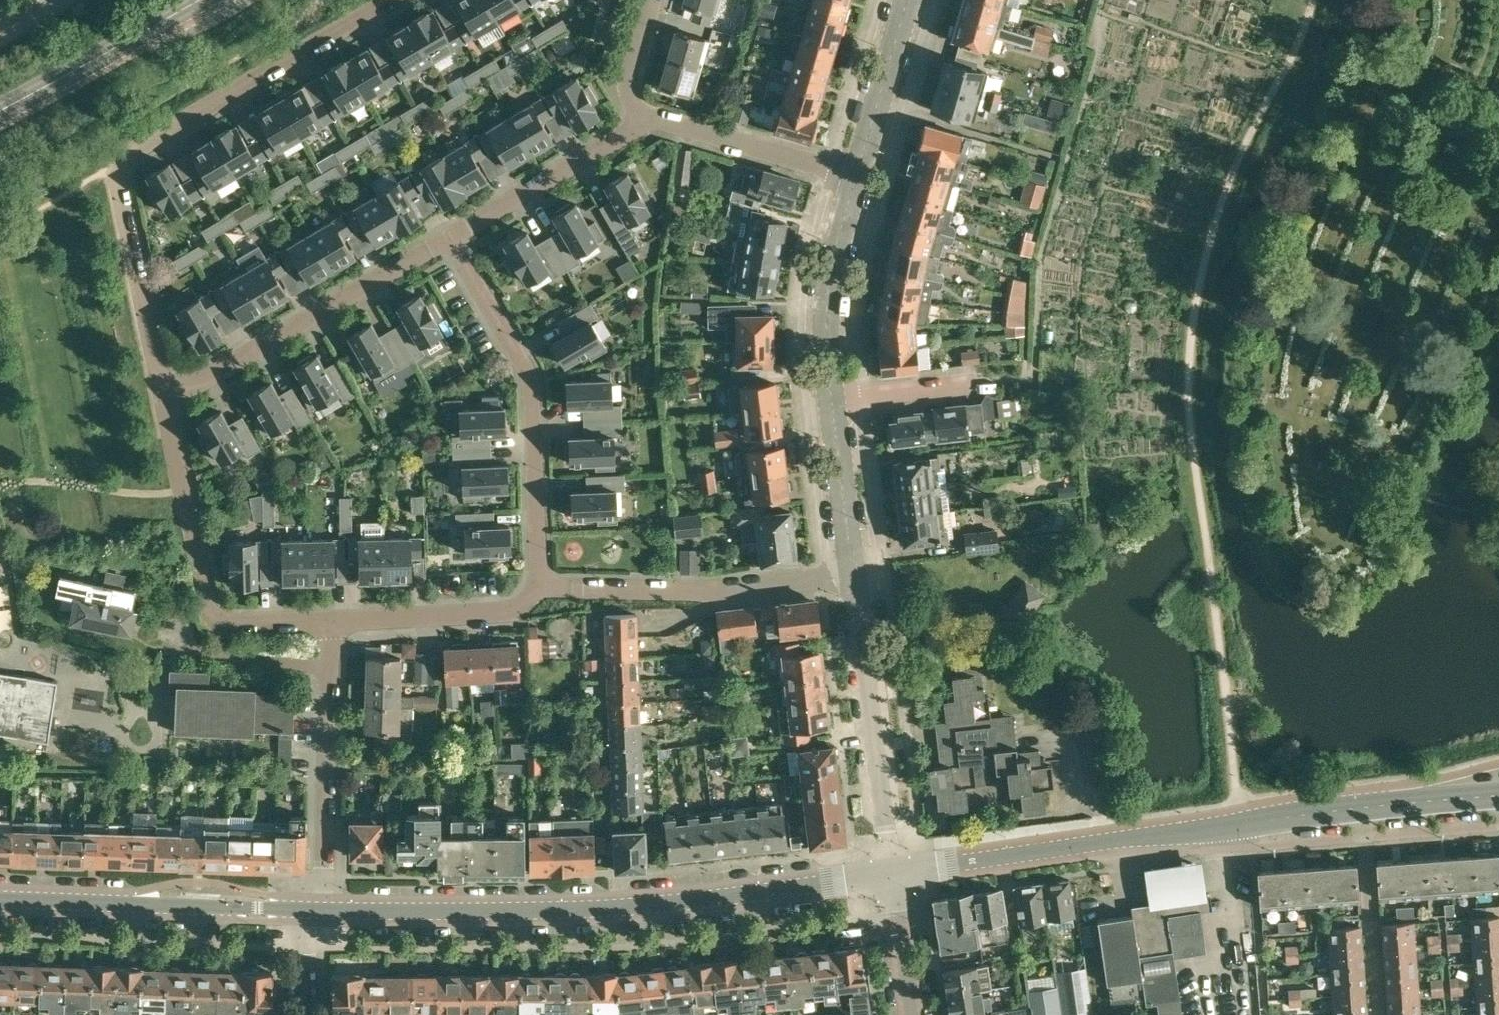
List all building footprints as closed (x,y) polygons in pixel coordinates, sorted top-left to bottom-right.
[(485,0),(456,0),(466,17),(457,22),(467,39),(497,21),(485,0)] [(497,21),(528,3),(526,0),(485,0),(497,21)] [(682,2),(696,6),(693,19),(709,24),(713,10),(716,11),(719,0),(683,0),(682,2)] [(776,2),(768,0),(763,0),(759,12),(772,16),(776,2)] [(809,12),(845,22),(851,0),(812,0),(809,12)] [(957,14),(1001,26),(1004,18),(1008,19),(1012,5),(1017,6),(1017,5),(999,0),(961,0),(957,14)] [(427,11),(410,22),(432,60),(462,42),(453,25),(444,30),(432,10),(428,13),(427,11)] [(785,19),(782,30),(794,34),(794,33),(802,35),(802,36),(838,46),(845,22),(809,12),(805,25),(785,19)] [(1051,41),(1024,33),(1001,26),(957,14),(950,38),(988,49),(992,35),(1031,47),(1030,51),(1047,56),(1051,41)] [(562,19),(546,28),(551,38),(568,29),(562,19)] [(1028,21),(1024,33),(1051,41),(1054,29),(1028,21)] [(432,60),(410,22),(409,22),(410,23),(389,35),(400,56),(392,61),(401,77),(432,60)] [(774,28),(759,23),(758,24),(756,32),(772,36),(774,28)] [(551,38),(546,28),(531,37),(537,47),(551,38)] [(674,31),(667,58),(700,67),(708,40),(674,31)] [(802,36),(795,59),(831,70),(838,46),(802,36)] [(345,60),(344,60),(366,98),(397,80),(387,63),(378,68),(366,48),(345,61),(345,60)] [(536,48),(519,58),(525,68),(541,58),(536,48)] [(494,58),(480,67),(486,77),(500,68),(494,58)] [(525,68),(519,58),(505,66),(511,76),(525,68)] [(700,67),(667,58),(659,85),(693,94),(700,67)] [(772,67),(769,77),(825,93),(831,70),(795,59),(792,73),(772,67)] [(366,98),(344,60),(327,70),(327,71),(323,74),(335,94),(326,99),(336,116),(366,98)] [(941,76),(939,84),(974,94),(982,96),(986,97),(989,89),(984,87),(988,73),(945,60),(945,63),(942,64),(939,73),(941,76)] [(486,77),(480,67),(464,76),(469,86),(486,77)] [(545,95),(555,112),(560,109),(565,110),(576,128),(598,115),(594,107),(592,103),(598,100),(588,85),(583,88),(581,85),(576,77),(545,95)] [(825,93),(769,77),(767,87),(786,92),(782,106),(782,107),(818,117),(825,93)] [(933,96),(930,105),(932,107),(931,109),(974,121),(979,107),(982,96),(974,94),(939,84),(935,96),(933,96)] [(290,89),(277,97),(300,137),(331,119),(322,102),(313,107),(301,87),(292,92),(290,89)] [(467,88),(453,96),(459,106),(473,98),(467,88)] [(989,89),(986,97),(999,101),(1002,92),(989,89)] [(732,114),(731,118),(747,123),(753,100),(737,95),(732,114)] [(459,106),(453,96),(439,104),(444,114),(459,106)] [(300,137),(277,97),(265,104),(266,107),(257,112),(269,133),(261,138),(270,154),(300,137)] [(429,97),(414,105),(420,115),(435,107),(429,97)] [(999,101),(986,97),(983,107),(996,111),(999,101)] [(540,98),(509,116),(531,153),(535,151),(539,152),(548,147),(549,142),(553,140),(543,123),(544,118),(550,115),(540,98)] [(1050,98),(1046,114),(1066,120),(1071,103),(1050,98)] [(770,113),(779,116),(775,131),(811,141),(818,117),(782,107),(782,106),(773,104),(770,113)] [(420,115),(414,105),(400,114),(406,123),(420,115)] [(471,112),(465,116),(471,126),(478,123),(471,112)] [(1045,118),(1032,114),(1029,125),(1042,129),(1045,118)] [(531,153),(509,116),(479,134),(489,151),(497,146),(509,166),(531,153)] [(928,124),(921,148),(961,159),(967,136),(961,135),(962,133),(928,124)] [(230,127),(213,137),(235,175),(266,157),(256,140),(247,145),(235,125),(231,128),(230,127)] [(403,125),(387,135),(393,145),(409,135),(403,125)] [(365,134),(349,143),(355,154),(370,144),(371,144),(365,134)] [(371,144),(370,144),(376,154),(393,145),(387,135),(371,144)] [(235,175),(213,137),(212,137),(213,138),(192,151),(204,171),(195,176),(205,193),(235,175)] [(474,138),(443,155),(465,193),(466,193),(465,192),(486,180),(475,159),(483,154),(474,138)] [(355,154),(349,143),(334,152),(340,162),(355,154)] [(678,147),(674,181),(689,183),(693,149),(678,147)] [(921,148),(914,171),(971,188),(973,181),(971,177),(965,176),(969,162),(961,160),(961,159),(921,148)] [(785,206),(797,168),(746,153),(748,178),(744,177),(741,190),(735,190),(731,197),(759,206),(762,197),(771,200),(772,198),(785,206)] [(465,193),(443,155),(413,173),(422,190),(431,185),(444,206),(465,193)] [(169,163),(147,176),(153,187),(147,190),(157,206),(162,203),(169,214),(200,196),(191,179),(182,184),(169,163)] [(335,165),(320,174),(326,184),(341,175),(335,165)] [(1031,170),(1029,179),(1043,183),(1046,174),(1031,170)] [(914,171),(907,195),(953,209),(959,185),(971,188),(914,171)] [(612,198),(599,206),(627,254),(641,246),(634,232),(652,221),(646,212),(649,210),(643,199),(649,196),(639,180),(634,183),(627,172),(605,185),(612,198)] [(298,174),(283,182),(289,192),(303,183),(298,174)] [(326,184),(320,174),(306,182),(312,192),(326,184)] [(407,176),(377,194),(399,232),(421,219),(408,198),(417,193),(407,176)] [(1023,188),(1019,201),(1039,207),(1044,188),(1045,185),(1025,179),(1023,188)] [(289,192),(283,182),(267,192),(273,202),(289,192)] [(399,232),(377,194),(346,212),(356,228),(365,223),(369,230),(377,244),(398,231),(398,232),(399,232)] [(907,195),(900,219),(954,235),(956,228),(954,224),(949,223),(953,209),(907,195)] [(997,205),(999,198),(989,195),(987,202),(997,205)] [(741,216),(737,237),(780,245),(785,220),(761,216),(762,212),(758,211),(759,206),(732,198),(727,213),(741,216)] [(560,229),(547,237),(567,269),(580,261),(575,254),(604,237),(594,220),(588,224),(575,203),(571,205),(569,202),(555,210),(557,213),(553,216),(560,229)] [(268,204),(254,212),(260,222),(274,214),(268,204)] [(232,212),(218,220),(223,230),(238,222),(232,212)] [(260,222),(254,212),(240,221),(246,231),(260,222)] [(341,215),(310,233),(332,270),(336,267),(340,269),(349,263),(350,259),(354,257),(344,240),(345,235),(351,232),(341,215)] [(900,219),(893,243),(940,256),(943,243),(948,244),(953,242),(954,235),(900,219)] [(223,230),(218,220),(201,230),(207,240),(223,230)] [(698,226),(695,239),(709,242),(712,229),(698,226)] [(567,269),(547,237),(534,244),(526,231),(504,245),(510,256),(505,259),(514,275),(519,272),(526,283),(548,269),(553,277),(567,269)] [(332,270),(310,233),(280,251),(290,267),(299,262),(310,282),(332,270)] [(1029,255),(1034,239),(1021,235),(1017,251),(1029,255)] [(733,261),(736,261),(776,268),(780,245),(737,237),(733,261)] [(202,243),(188,251),(194,261),(208,253),(202,243)] [(893,243),(888,269),(921,275),(921,276),(943,281),(944,275),(941,272),(937,271),(940,256),(893,243)] [(194,261),(188,251),(171,261),(177,271),(194,261)] [(275,254),(245,271),(266,309),(288,296),(278,279),(279,274),(285,270),(275,254)] [(776,268),(736,261),(734,274),(730,274),(727,288),(737,290),(737,291),(748,293),(749,288),(772,292),(776,268)] [(888,269),(884,295),(917,299),(921,276),(921,275),(888,269)] [(245,271),(244,272),(214,289),(224,306),(229,303),(234,304),(244,321),(266,309),(245,271)] [(1009,276),(1006,293),(1023,297),(1027,279),(1009,276)] [(692,285),(691,296),(707,297),(707,285),(692,285)] [(219,309),(209,293),(178,311),(182,319),(184,322),(178,325),(186,338),(191,335),(193,339),(194,339),(200,349),(222,336),(212,318),(213,313),(219,309)] [(1006,293),(1004,311),(1023,313),(1023,297),(1006,293)] [(405,320),(392,328),(411,361),(424,353),(420,345),(442,332),(436,321),(441,318),(432,301),(426,305),(420,294),(397,307),(405,320)] [(884,295),(880,319),(914,322),(927,322),(930,301),(917,299),(884,295)] [(557,321),(557,322),(565,335),(552,342),(565,365),(586,352),(590,358),(606,349),(590,320),(598,316),(590,302),(557,321)] [(709,326),(725,326),(725,339),(732,339),(732,338),(772,338),(772,313),(739,313),(738,303),(708,303),(709,326)] [(947,324),(949,312),(935,311),(934,322),(947,324)] [(1007,316),(1007,324),(1021,324),(1020,316),(1007,316)] [(914,322),(880,319),(880,347),(916,345),(914,322)] [(411,361),(392,328),(378,336),(371,323),(348,336),(356,349),(361,356),(355,360),(364,376),(370,372),(375,381),(396,368),(396,369),(411,361)] [(1004,325),(1005,336),(1026,335),(1025,325),(1021,325),(1021,324),(1007,324),(1004,325)] [(732,338),(732,339),(733,363),(772,364),(772,338),(732,338)] [(916,345),(880,347),(881,373),(919,369),(916,345)] [(978,349),(961,350),(962,364),(980,363),(978,349)] [(337,360),(324,367),(317,354),(312,357),(311,354),(297,362),(298,365),(294,368),(307,389),(300,393),(310,409),(338,393),(343,400),(357,392),(337,360)] [(696,368),(679,370),(680,384),(697,382),(696,368)] [(583,406),(583,421),(621,419),(621,404),(611,404),(610,371),(591,372),(591,379),(566,380),(568,406),(583,406)] [(292,387),(278,394),(271,381),(248,394),(261,416),(255,420),(264,436),(293,419),(297,427),(311,419),(292,387)] [(697,382),(680,384),(682,398),(699,396),(697,382)] [(725,388),(728,412),(740,411),(779,406),(776,382),(725,388)] [(936,438),(968,434),(969,443),(985,441),(983,430),(984,430),(983,418),(1008,415),(1025,413),(1023,396),(1005,397),(988,393),(987,394),(980,400),(933,406),(933,410),(895,415),(895,421),(887,422),(890,442),(936,436),(936,438)] [(452,435),(452,451),(490,449),(490,434),(505,433),(504,407),(501,407),(501,396),(482,396),(482,408),(463,409),(462,398),(445,399),(446,413),(460,412),(461,435),(452,435)] [(779,406),(740,411),(743,435),(782,430),(779,406)] [(241,416),(228,424),(221,411),(198,424),(204,435),(199,438),(208,454),(214,451),(220,462),(243,449),(247,457),(261,449),(241,416)] [(621,419),(583,421),(584,436),(569,437),(570,463),(595,462),(595,469),(614,468),(613,435),(622,435),(621,419)] [(738,427),(714,429),(715,446),(740,443),(738,427)] [(418,444),(411,431),(406,433),(402,444),(405,451),(418,444)] [(740,476),(747,475),(786,470),(783,446),(758,449),(758,444),(742,446),(735,455),(737,473),(740,476)] [(452,451),(447,451),(448,459),(453,459),(453,467),(462,466),(464,499),(483,498),(482,491),(507,490),(506,464),(491,464),(490,449),(452,451)] [(891,462),(894,488),(954,481),(950,450),(936,451),(936,456),(891,462)] [(435,452),(423,452),(423,464),(431,464),(436,459),(435,452)] [(699,470),(700,481),(716,479),(714,469),(699,470)] [(270,470),(254,474),(258,488),(274,483),(270,470)] [(747,475),(750,499),(789,494),(786,470),(747,475)] [(586,475),(586,490),(571,491),(573,517),(597,516),(598,523),(617,522),(615,489),(624,489),(624,473),(586,475)] [(716,479),(700,481),(702,492),(717,490),(716,479)] [(954,481),(894,488),(898,516),(945,510),(945,511),(950,511),(947,483),(954,482),(954,481)] [(274,489),(262,489),(263,506),(275,506),(274,489)] [(424,511),(423,494),(412,494),(412,511),(424,511)] [(982,496),(983,505),(994,504),(993,495),(982,496)] [(339,496),(340,513),(352,513),(351,496),(345,496),(339,496)] [(984,516),(995,516),(994,504),(983,505),(984,516)] [(736,523),(741,522),(742,540),(793,534),(790,510),(764,513),(763,505),(734,509),(736,523)] [(275,506),(263,506),(263,525),(275,525),(275,506)] [(945,510),(898,516),(901,542),(948,537),(945,511),(945,510)] [(493,511),(455,513),(456,528),(465,528),(466,553),(489,552),(490,559),(508,558),(508,551),(510,551),(509,525),(494,526),(493,511)] [(674,514),(675,537),(704,535),(702,512),(674,514)] [(352,513),(340,513),(340,531),(352,530),(352,513)] [(307,525),(308,540),(309,582),(334,582),(333,558),(344,558),(343,539),(332,539),(332,525),(307,525)] [(963,531),(966,554),(1000,550),(997,527),(963,531)] [(793,534),(742,540),(743,543),(734,544),(735,551),(738,551),(738,553),(752,551),(753,564),(761,563),(761,564),(796,560),(793,534)] [(420,537),(384,538),(385,581),(390,580),(393,583),(403,583),(406,580),(411,580),(410,560),(414,556),(420,556),(420,537)] [(385,581),(384,538),(349,539),(350,558),(360,558),(360,581),(385,581)] [(309,582),(308,540),(272,540),(273,560),(283,560),(284,583),(309,582)] [(266,541),(230,542),(230,554),(224,554),(224,573),(231,573),(231,586),(257,585),(257,564),(260,560),(267,560),(266,541)] [(698,548),(697,548),(680,548),(680,570),(698,570),(698,548)] [(137,592),(86,581),(61,576),(58,591),(78,596),(74,618),(130,629),(137,592)] [(1017,632),(1046,594),(1024,578),(997,617),(1017,632)] [(763,620),(772,619),(772,623),(766,623),(767,636),(819,630),(816,598),(761,605),(761,607),(763,620)] [(735,635),(757,633),(755,608),(754,605),(716,609),(717,612),(721,650),(737,649),(735,635)] [(605,625),(606,637),(636,635),(635,613),(605,614),(605,625)] [(951,760),(952,765),(930,767),(932,790),(937,789),(938,806),(945,805),(946,810),(968,807),(965,786),(982,784),(992,772),(1007,770),(1010,792),(1021,790),(1023,812),(1046,809),(1044,788),(1054,787),(1052,764),(1040,765),(1039,749),(1017,752),(1015,724),(992,727),(989,694),(984,695),(983,685),(976,686),(975,674),(985,672),(983,650),(972,651),(970,630),(948,632),(947,621),(924,624),(927,646),(949,644),(950,654),(954,654),(957,676),(952,676),(954,698),(944,699),(946,721),(935,722),(938,750),(951,760)] [(529,628),(529,637),(538,637),(537,624),(529,624),(529,628)] [(636,635),(606,637),(607,658),(637,657),(636,635)] [(517,639),(493,641),(495,678),(519,676),(517,639)] [(713,640),(701,640),(701,652),(713,651),(713,640)] [(493,641),(469,642),(471,679),(495,678),(493,641)] [(536,641),(536,665),(563,665),(563,642),(536,641)] [(773,655),(783,653),(786,679),(825,674),(822,649),(802,651),(801,641),(772,644),(773,655)] [(445,655),(446,680),(447,705),(459,704),(458,680),(471,679),(469,642),(453,643),(453,647),(444,648),(445,655)] [(401,643),(401,657),(415,657),(415,643),(401,643)] [(416,651),(415,682),(428,682),(429,656),(430,656),(430,651),(416,651)] [(429,656),(428,682),(442,682),(440,655),(430,656),(429,656)] [(363,656),(362,681),(399,683),(400,657),(363,656)] [(637,657),(607,658),(608,680),(638,678),(637,657)] [(585,669),(599,669),(599,660),(585,661),(585,669)] [(48,739),(57,681),(0,672),(0,731),(48,739)] [(252,732),(252,728),(280,730),(278,775),(288,775),(289,775),(291,730),(293,698),(293,695),(252,694),(252,690),(207,688),(208,674),(172,672),(172,675),(172,726),(252,732)] [(825,674),(786,679),(789,704),(828,699),(825,674)] [(638,678),(608,680),(609,701),(639,700),(638,678)] [(362,706),(413,707),(437,708),(438,696),(399,695),(399,683),(362,681),(362,706)] [(727,687),(730,711),(744,709),(741,690),(741,685),(735,686),(727,687)] [(670,687),(670,697),(685,697),(684,687),(670,687)] [(505,688),(495,688),(496,703),(505,703),(505,688)] [(828,699),(789,704),(777,706),(781,732),(783,731),(784,741),(811,740),(810,727),(831,725),(828,699)] [(639,700),(609,701),(609,722),(640,721),(639,700)] [(719,703),(703,704),(705,717),(720,715),(719,703)] [(413,707),(362,706),(361,720),(366,720),(365,729),(388,730),(388,742),(411,743),(412,733),(413,707)] [(743,730),(741,713),(733,714),(735,731),(743,730)] [(641,735),(640,721),(609,722),(610,744),(641,743),(641,735)] [(543,747),(555,747),(555,733),(542,733),(543,747)] [(747,733),(729,736),(731,755),(750,752),(747,733)] [(1088,782),(1111,779),(1106,735),(1083,738),(1088,782)] [(610,744),(610,745),(611,766),(642,765),(641,743),(610,744)] [(800,748),(803,771),(836,767),(833,744),(811,747),(800,748)] [(481,758),(496,758),(496,745),(481,745),(481,758)] [(540,755),(528,755),(529,773),(541,773),(540,755)] [(495,772),(521,772),(521,762),(495,763),(495,772)] [(477,764),(467,764),(467,774),(477,775),(477,764)] [(642,765),(611,766),(612,788),(643,787),(642,765)] [(795,772),(798,795),(839,790),(836,767),(803,771),(803,772),(795,772)] [(279,795),(291,795),(291,783),(288,783),(279,783),(279,795)] [(643,787),(612,788),(613,809),(644,808),(643,787)] [(839,790),(798,795),(800,810),(807,809),(808,817),(842,813),(839,790)] [(388,816),(400,816),(400,808),(402,809),(402,792),(389,792),(388,816)] [(373,823),(353,823),(353,855),(380,855),(381,823),(382,823),(382,800),(374,800),(374,808),(373,808),(373,823)] [(398,834),(398,835),(439,835),(439,831),(439,801),(420,801),(420,812),(407,812),(407,834),(398,834)] [(12,861),(13,820),(13,816),(7,816),(7,804),(4,804),(4,807),(0,807),(0,860),(12,861)] [(782,805),(758,807),(762,846),(786,843),(782,805)] [(758,807),(736,810),(739,848),(762,846),(758,807)] [(736,810),(712,812),(716,850),(739,848),(736,810)] [(649,824),(648,836),(663,837),(660,811),(643,811),(642,824),(649,824)] [(712,812),(689,815),(694,853),(716,850),(712,812)] [(842,813),(808,817),(811,845),(839,842),(844,836),(842,813)] [(291,820),(277,821),(276,867),(305,868),(307,816),(292,815),(291,820)] [(482,815),(467,816),(468,872),(495,872),(495,831),(482,832),(482,815)] [(694,853),(689,815),(665,817),(669,855),(694,853)] [(439,831),(439,835),(439,855),(439,872),(468,872),(467,816),(451,816),(451,831),(439,831)] [(495,831),(495,872),(523,872),(523,831),(523,816),(509,816),(509,831),(495,831)] [(529,831),(529,833),(530,871),(552,870),(551,832),(552,832),(551,819),(529,819),(529,831)] [(13,820),(12,861),(36,862),(37,820),(13,820)] [(37,820),(36,862),(59,862),(61,821),(37,820)] [(61,821),(59,862),(84,863),(84,862),(85,820),(85,822),(61,821)] [(85,820),(84,862),(108,862),(109,821),(85,820)] [(276,867),(277,821),(253,820),(253,826),(252,868),(276,869),(276,867)] [(109,821),(108,862),(132,863),(133,822),(109,821)] [(133,822),(132,863),(156,864),(157,823),(133,822)] [(157,823),(156,864),(180,865),(180,866),(181,824),(181,823),(157,823)] [(181,824),(180,866),(204,867),(205,825),(181,824)] [(205,825),(204,867),(228,867),(229,826),(205,825)] [(229,826),(228,867),(252,868),(253,826),(229,826)] [(615,868),(645,867),(644,827),(614,829),(615,868)] [(594,832),(552,832),(551,832),(552,870),(594,870),(594,832)] [(439,835),(398,835),(398,853),(399,853),(399,862),(419,862),(419,855),(439,855),(439,835)] [(791,847),(800,846),(799,836),(790,837),(791,842),(791,847)] [(1473,856),(1476,891),(1498,890),(1498,877),(1497,854),(1473,856)] [(1473,856),(1449,858),(1452,893),(1476,891),(1473,856)] [(1200,858),(1143,866),(1146,885),(1149,904),(1206,895),(1203,876),(1200,858)] [(1449,858),(1425,859),(1428,895),(1452,893),(1449,858)] [(1425,859),(1401,861),(1403,897),(1428,895),(1425,859)] [(1403,897),(1401,861),(1377,863),(1379,898),(1403,897)] [(1355,864),(1331,866),(1333,901),(1358,899),(1355,864)] [(1331,866),(1306,868),(1309,903),(1333,901),(1331,866)] [(1306,868),(1282,870),(1285,905),(1309,903),(1306,868)] [(1285,905),(1282,870),(1258,871),(1261,907),(1285,905)] [(1074,915),(1069,879),(1042,883),(1047,919),(1048,919),(1051,939),(1061,938),(1063,937),(1061,917),(1074,915)] [(1047,919),(1042,883),(1014,887),(1020,925),(1048,921),(1047,919)] [(973,894),(978,926),(980,944),(1009,940),(1006,922),(1001,890),(973,894)] [(973,894),(946,898),(950,930),(968,927),(971,946),(980,944),(978,926),(973,894)] [(1181,1000),(1174,955),(1207,951),(1200,909),(1211,908),(1209,895),(1206,895),(1149,904),(1132,906),(1133,914),(1098,919),(1107,982),(1109,982),(1111,1001),(1145,997),(1146,1004),(1159,1003),(1160,1014),(1183,1014),(1181,1000)] [(950,930),(946,898),(933,900),(940,950),(971,946),(968,927),(950,930)] [(1445,915),(1454,914),(1453,903),(1444,903),(1445,915)] [(1477,906),(1478,917),(1498,915),(1498,904),(1477,906)] [(1413,905),(1404,906),(1405,917),(1414,916),(1413,905)] [(1405,917),(1404,906),(1396,906),(1397,917),(1405,917)] [(1468,907),(1468,918),(1478,917),(1477,906),(1468,907)] [(1343,927),(1343,916),(1335,917),(1335,928),(1343,927)] [(1472,940),(1498,938),(1498,916),(1470,918),(1472,940)] [(1326,929),(1328,928),(1335,928),(1335,917),(1325,917),(1326,929)] [(1295,919),(1286,920),(1287,931),(1296,931),(1295,919)] [(1287,931),(1286,920),(1278,921),(1279,932),(1287,931)] [(1381,924),(1383,947),(1414,945),(1413,922),(1381,924)] [(1083,943),(1099,940),(1097,923),(1081,925),(1083,943)] [(1328,928),(1329,951),(1361,948),(1359,926),(1343,927),(1335,928),(1328,928)] [(1446,933),(1446,942),(1459,941),(1458,932),(1446,933)] [(1426,934),(1427,944),(1440,943),(1439,933),(1426,934)] [(1089,986),(1086,966),(1084,954),(1064,957),(1061,938),(1051,939),(1053,955),(1062,1014),(1094,1014),(1089,986)] [(1472,940),(1473,962),(1498,960),(1498,938),(1472,940)] [(1459,941),(1446,942),(1447,951),(1460,949),(1459,941)] [(1440,943),(1427,944),(1427,951),(1440,950),(1440,943)] [(1285,945),(1285,953),(1298,953),(1297,944),(1285,945)] [(1414,945),(1383,947),(1384,969),(1416,966),(1414,945)] [(833,948),(833,951),(838,997),(840,1012),(870,1009),(863,967),(861,964),(859,950),(854,946),(833,948)] [(1361,948),(1329,951),(1331,973),(1362,970),(1361,948)] [(833,951),(810,954),(814,999),(838,997),(833,951)] [(1298,953),(1285,953),(1286,962),(1298,961),(1298,953)] [(810,954),(785,956),(790,1001),(814,999),(810,954)] [(1053,955),(1024,959),(1031,1005),(1032,1014),(1062,1014),(1053,955)] [(785,956),(761,959),(765,995),(775,994),(775,1003),(790,1001),(785,956)] [(737,959),(713,962),(717,1001),(726,1000),(727,1011),(743,1010),(737,962),(737,959)] [(761,959),(737,962),(743,1010),(756,1009),(755,997),(765,996),(764,995),(765,995),(761,959)] [(1473,962),(1475,984),(1498,982),(1498,960),(1473,962)] [(1300,970),(1304,974),(1309,973),(1313,969),(1312,964),(1308,961),(1303,961),(1299,965),(1300,970)] [(689,967),(694,1014),(705,1014),(704,1002),(717,1001),(713,962),(689,964),(689,967)] [(15,1009),(17,964),(0,963),(0,1008),(15,1009)] [(17,964),(15,1009),(40,1010),(41,965),(17,964)] [(90,1012),(101,1012),(101,1014),(116,1014),(118,965),(92,964),(91,967),(90,1012)] [(41,965),(40,1010),(65,1011),(67,966),(41,965)] [(116,1014),(129,1014),(129,1013),(140,1013),(142,968),(143,966),(118,965),(116,1014)] [(67,966),(65,1011),(90,1012),(91,967),(67,966)] [(943,971),(946,995),(979,990),(979,989),(988,988),(986,974),(977,975),(975,966),(943,971)] [(1416,966),(1384,969),(1386,991),(1418,988),(1416,966)] [(666,969),(670,1014),(694,1014),(689,967),(666,969)] [(140,1013),(140,1014),(166,1014),(168,969),(142,968),(140,1013)] [(193,970),(191,1014),(217,1014),(219,971),(214,971),(212,968),(207,968),(205,971),(193,970)] [(166,1014),(191,1014),(193,970),(168,969),(166,1014)] [(642,972),(646,1014),(670,1014),(666,969),(642,972)] [(241,1014),(274,1014),(273,1005),(272,971),(243,970),(243,972),(241,1014)] [(1362,970),(1331,973),(1332,995),(1364,992),(1362,970)] [(217,1014),(241,1014),(243,972),(219,971),(217,1014)] [(365,1014),(364,976),(364,973),(361,973),(359,971),(353,971),(350,974),(333,974),(334,1014),(365,1014)] [(592,975),(593,1014),(618,1014),(616,975),(616,972),(592,973),(592,975)] [(616,975),(618,1014),(646,1014),(642,972),(616,975)] [(398,976),(389,976),(389,1014),(413,1014),(412,975),(408,976),(406,973),(400,973),(398,976)] [(462,975),(463,1013),(476,1013),(476,1014),(489,1014),(488,974),(462,975)] [(520,976),(520,974),(493,975),(494,1014),(520,1014),(520,976)] [(412,975),(413,1014),(437,1014),(437,1013),(438,1013),(437,975),(412,975)] [(462,975),(437,975),(438,1013),(463,1013),(462,975)] [(544,976),(544,1014),(569,1014),(568,975),(544,976)] [(568,975),(569,1014),(593,1014),(592,975),(568,975)] [(389,976),(364,976),(365,1014),(389,1014),(389,976)] [(520,976),(520,1014),(544,1014),(544,976),(520,976)] [(1430,978),(1431,987),(1443,986),(1442,977),(1430,978)] [(1449,978),(1450,986),(1462,985),(1462,977),(1449,978)] [(1475,984),(1477,1006),(1498,1004),(1498,982),(1475,984)] [(1462,985),(1450,986),(1450,995),(1463,994),(1462,985)] [(1443,986),(1431,987),(1431,996),(1444,995),(1443,986)] [(1288,989),(1288,998),(1301,997),(1301,988),(1288,989)] [(1418,988),(1386,991),(1387,1013),(1419,1010),(1418,988)] [(946,995),(950,1014),(972,1014),(982,1013),(982,1009),(991,1007),(989,995),(980,996),(979,990),(946,995)] [(1332,995),(1334,1014),(1356,1014),(1365,1014),(1364,992),(1332,995)] [(1301,997),(1288,998),(1289,1006),(1302,1005),(1301,997)] [(1477,1006),(1477,1014),(1498,1014),(1498,1004),(1477,1006)] [(972,1014),(1032,1014),(1031,1005),(995,1011),(982,1013),(972,1014)]
